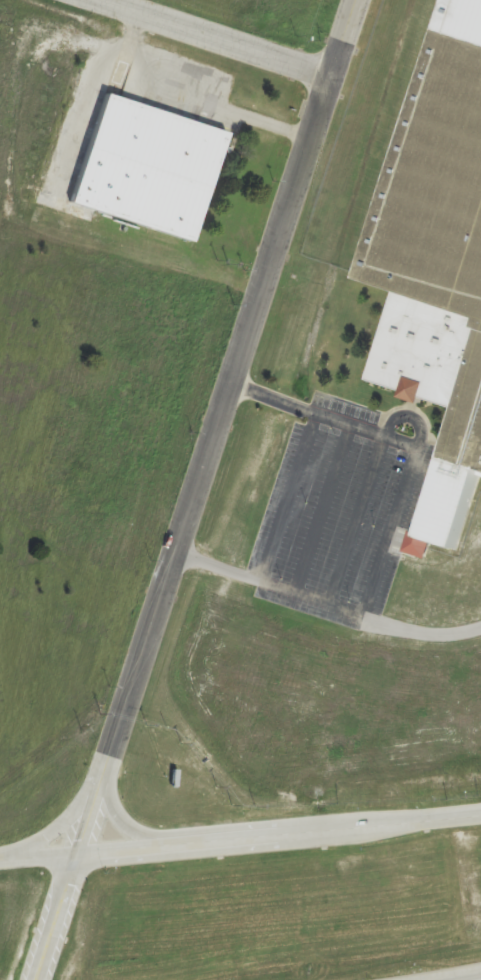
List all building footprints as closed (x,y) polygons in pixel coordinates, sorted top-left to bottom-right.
[(368,265),(365,264),(363,274),(371,276),(369,283),(395,290),(372,379),(404,388),(403,394),(456,408),(446,449),(453,451),(449,467),(480,475),(480,0),(461,0),(368,265)] [(223,131),(101,95),(69,206),(191,241),(223,131)]
